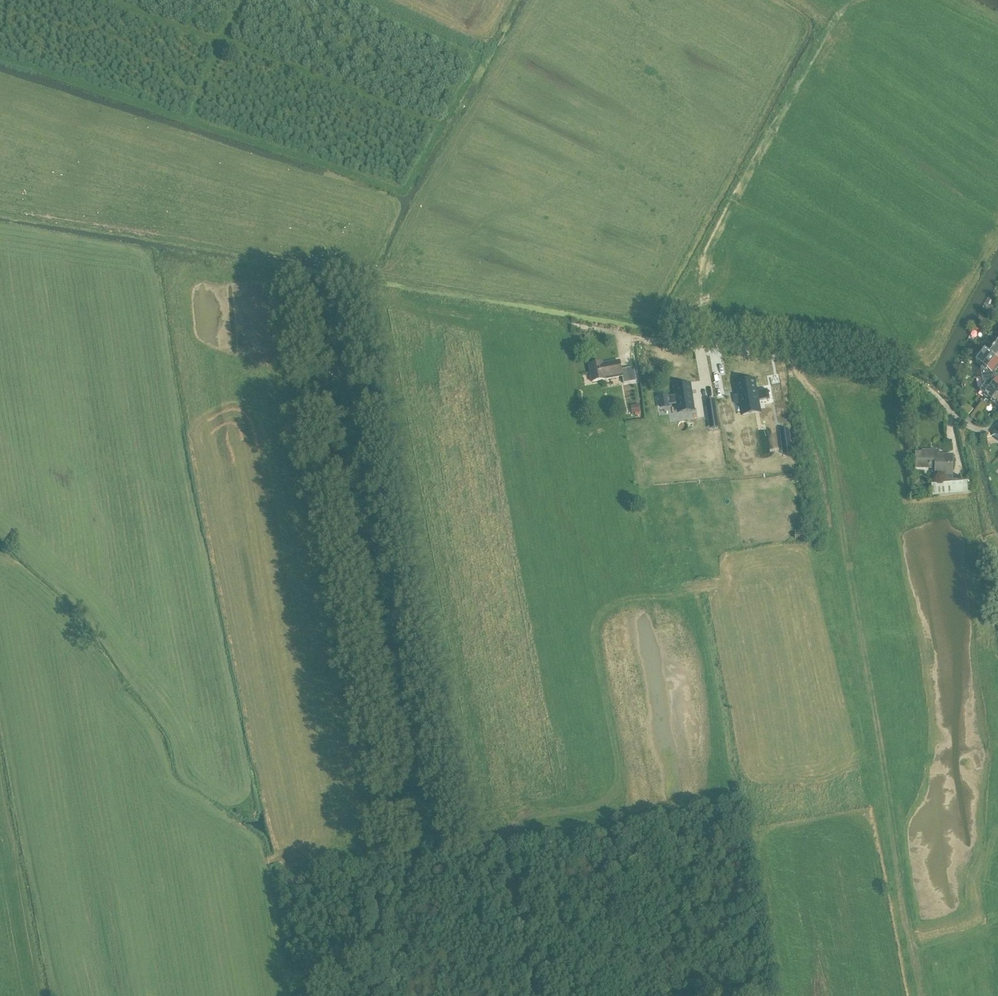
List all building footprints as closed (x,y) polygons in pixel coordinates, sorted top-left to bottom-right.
[(995,340),(990,348),(992,349),(989,353),(983,348),(983,349),(997,359),(997,361),(997,342),(995,340)] [(997,359),(983,349),(977,356),(979,358),(976,362),(983,367),(981,370),(981,376),(995,375),(995,373),(997,369),(997,361),(997,359)] [(634,367),(621,369),(620,361),(603,364),(603,362),(589,365),(592,382),(606,379),(605,378),(622,375),(624,383),(636,381),(634,367)] [(980,391),(984,395),(983,397),(991,402),(997,392),(997,379),(995,376),(995,375),(981,376),(982,383),(985,384),(980,391)] [(757,401),(769,399),(767,389),(755,392),(753,380),(737,383),(739,395),(735,395),(737,405),(741,404),(742,415),(759,412),(757,401)] [(667,395),(659,396),(660,407),(669,406),(669,405),(677,403),(678,412),(693,409),(690,384),(675,387),(676,395),(667,396),(667,395)] [(714,399),(706,400),(709,420),(717,419),(714,399)] [(968,415),(973,409),(966,403),(961,408),(968,415)] [(976,421),(986,407),(981,403),(970,417),(976,421)] [(632,413),(640,412),(639,404),(631,405),(632,413)] [(791,445),(789,429),(780,431),(783,447),(791,445)] [(952,480),(952,474),(952,456),(938,456),(938,451),(923,451),(923,453),(916,453),(916,468),(935,468),(935,474),(942,474),(942,481),(932,482),(933,495),(970,492),(969,479),(952,480)]
